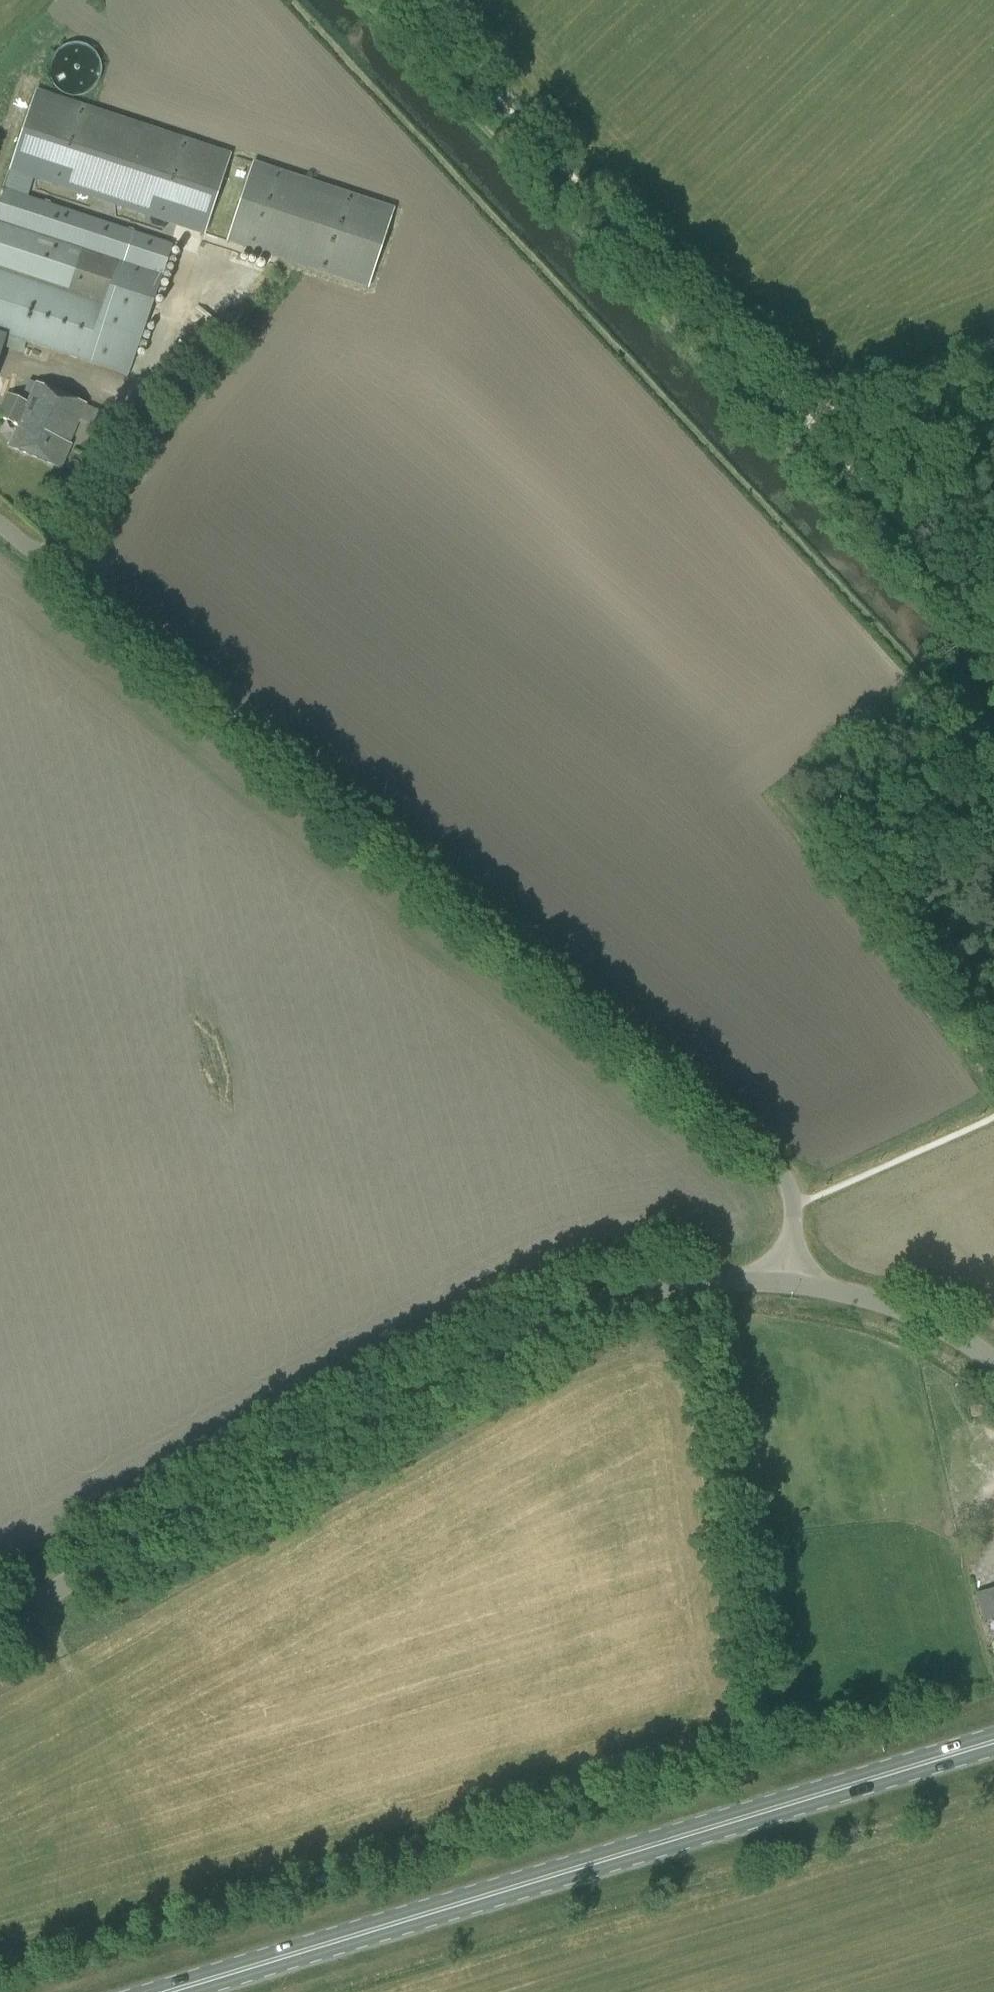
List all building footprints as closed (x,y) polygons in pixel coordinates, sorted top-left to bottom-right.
[(204,234),(230,154),(36,90),(10,170),(204,234)] [(394,208),(253,161),(226,241),(368,288),(394,208)] [(6,337),(128,377),(173,244),(4,188),(0,200),(0,357),(6,337)] [(35,383),(27,402),(7,394),(0,410),(0,419),(17,426),(9,446),(60,468),(70,444),(68,443),(84,404),(35,383)]
